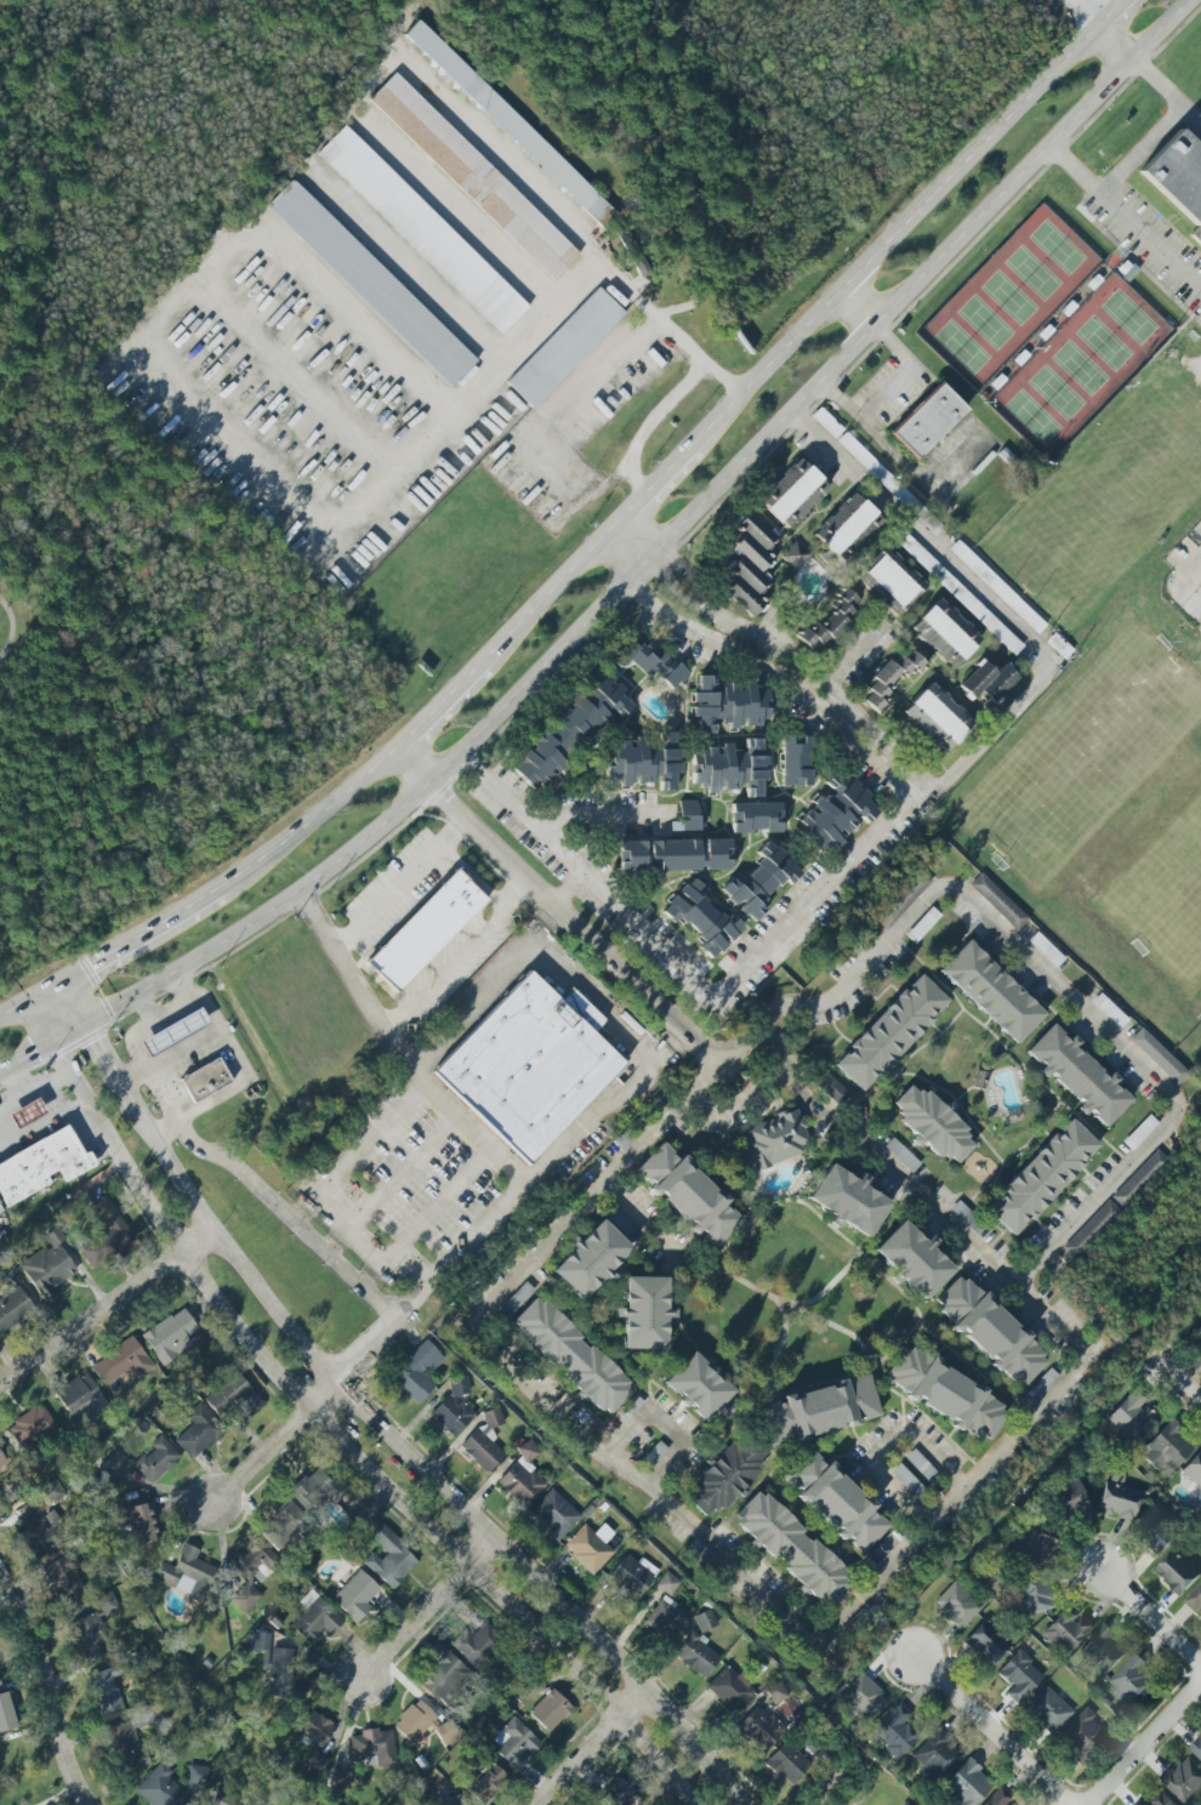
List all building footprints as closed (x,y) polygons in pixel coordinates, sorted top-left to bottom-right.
[(604,228),(619,213),(417,19),(404,34),(604,228)] [(552,280),(577,252),(393,72),(366,99),(552,280)] [(500,334),(528,304),(342,125),(314,154),(500,334)] [(1177,132),(1200,155),(1200,238),(1137,173),(1177,132)] [(264,206),(449,387),(476,360),(291,180),(264,206)] [(619,232),(637,275),(647,272),(628,227),(619,232)] [(505,382),(531,408),(624,312),(596,286),(505,382)] [(887,432),(913,460),(964,410),(939,383),(887,432)] [(787,529),(827,485),(796,456),(756,501),(787,529)] [(810,534),(832,554),(873,512),(852,491),(810,534)] [(750,616),(763,602),(755,594),(768,579),(759,570),(769,558),(762,551),(775,536),(746,511),(733,525),(741,533),(729,546),(739,554),(725,570),(734,577),(722,592),(750,616)] [(946,550),(1036,633),(1045,624),(955,540),(946,550)] [(808,554),(792,541),(779,557),(793,570),(808,554)] [(893,616),(924,583),(910,569),(906,573),(895,563),(899,559),(886,546),(854,577),(893,616)] [(796,638),(813,654),(854,611),(848,607),(855,598),(846,588),(796,638)] [(907,627),(950,668),(979,637),(937,597),(907,627)] [(686,674),(657,644),(649,652),(633,636),(610,659),(618,668),(628,658),(646,676),(652,670),(671,689),(686,674)] [(864,687),(867,690),(860,699),(875,712),(890,696),(883,690),(900,672),(906,678),(922,661),(904,644),(864,687)] [(971,697),(977,691),(989,704),(1015,677),(1002,664),(996,671),(983,659),(957,684),(971,697)] [(507,769),(539,793),(555,772),(556,773),(592,724),(602,732),(614,715),(620,719),(631,704),(619,695),(624,689),(599,671),(579,697),(571,691),(527,749),(524,747),(507,769)] [(765,723),(765,687),(752,687),(752,679),(738,679),(738,682),(715,681),(715,674),(694,674),(693,714),(696,714),(696,733),(713,733),(713,721),(728,722),(728,728),(740,728),(740,723),(765,723)] [(939,755),(972,723),(930,681),(898,711),(939,755)] [(603,740),(605,780),(619,779),(619,786),(631,786),(631,784),(655,782),(655,791),(675,790),(673,773),(678,771),(676,730),(661,731),(661,742),(643,744),(643,739),(603,740)] [(809,786),(810,769),(806,769),(807,736),(781,735),(780,785),(809,786)] [(689,746),(690,785),(705,785),(705,793),(718,793),(718,790),(741,788),(742,797),(761,797),(761,779),(767,779),(767,755),(759,755),(759,739),(742,739),(744,750),(729,751),(729,746),(689,746)] [(868,790),(831,771),(821,791),(818,789),(794,835),(824,851),(827,844),(837,849),(843,836),(845,837),(855,816),(868,823),(876,808),(863,801),(868,790)] [(702,829),(702,810),(695,810),(695,799),(678,799),(679,829),(702,829)] [(779,802),(729,803),(730,831),(780,831),(779,802)] [(799,871),(768,838),(755,852),(761,859),(735,882),(730,877),(718,889),(735,906),(751,922),(765,907),(759,900),(782,877),(787,883),(799,871)] [(730,870),(729,839),(701,839),(646,840),(617,841),(618,872),(730,870)] [(484,898),(452,867),(363,962),(395,992),(484,898)] [(929,883),(916,869),(869,912),(882,927),(929,883)] [(967,884),(1015,930),(1026,918),(979,872),(967,884)] [(725,941),(725,943),(742,924),(729,912),(723,918),(699,895),(705,889),(690,876),(659,910),(672,922),(677,916),(702,940),(696,946),(710,958),(725,941)] [(937,970),(1015,1043),(1043,1013),(966,940),(937,970)] [(429,1072),(525,1165),(622,1061),(591,1032),(603,1019),(570,987),(559,1001),(526,969),(429,1072)] [(831,1063),(860,1092),(947,1001),(918,973),(831,1063)] [(207,1023),(198,1007),(139,1041),(148,1057),(207,1023)] [(1130,1099),(1113,1083),(1115,1082),(1068,1038),(1067,1040),(1050,1023),(1023,1052),(1048,1075),(1087,1112),(1088,1112),(1104,1127),(1130,1099)] [(230,1082),(217,1057),(177,1078),(192,1104),(230,1082)] [(849,1095),(827,1073),(816,1084),(837,1106),(849,1095)] [(952,1167),(972,1145),(962,1136),(967,1130),(949,1113),(950,1111),(924,1087),(918,1094),(908,1084),(891,1103),(901,1112),(894,1120),(921,1145),(925,1141),(952,1167)] [(44,1112),(37,1098),(7,1114),(14,1127),(44,1112)] [(802,1154),(799,1145),(808,1142),(797,1109),(742,1127),(748,1147),(737,1150),(745,1173),(802,1154)] [(1098,1145),(1068,1117),(983,1208),(1012,1236),(1098,1145)] [(50,1183),(46,1174),(57,1168),(64,1179),(95,1162),(86,1148),(80,1151),(64,1124),(0,1162),(0,1198),(6,1208),(50,1183)] [(903,1154),(893,1138),(885,1143),(896,1159),(903,1154)] [(740,1219),(723,1204),(726,1200),(678,1156),(677,1158),(660,1142),(634,1170),(655,1188),(652,1192),(696,1232),(697,1231),(715,1247),(740,1219)] [(1168,1162),(1154,1149),(1109,1196),(1123,1209),(1168,1162)] [(806,1200),(835,1216),(834,1219),(867,1238),(887,1201),(862,1187),(867,1178),(859,1173),(855,1179),(826,1164),(806,1200)] [(87,1268),(133,1241),(107,1194),(90,1202),(98,1215),(87,1222),(96,1235),(75,1247),(87,1268)] [(1116,1213),(1104,1201),(1060,1248),(1072,1260),(1116,1213)] [(629,1248),(599,1219),(574,1245),(549,1271),(579,1300),(605,1274),(629,1248)] [(922,1300),(952,1270),(926,1244),(925,1244),(900,1220),(870,1249),(922,1300)] [(75,1270),(55,1239),(53,1239),(47,1229),(40,1232),(47,1245),(18,1264),(44,1303),(55,1296),(50,1287),(75,1270)] [(1047,1359),(960,1274),(931,1304),(1017,1389),(1047,1359)] [(664,1277),(623,1277),(622,1308),(613,1308),(613,1317),(622,1317),(622,1349),(663,1350),(664,1318),(673,1318),(673,1309),(664,1308),(664,1277)] [(34,1308),(16,1285),(0,1298),(0,1334),(34,1308)] [(534,1295),(507,1325),(606,1416),(633,1387),(534,1295)] [(198,1331),(181,1306),(140,1334),(156,1359),(198,1331)] [(1189,1333),(1200,1346),(1200,1322),(1189,1333)] [(129,1368),(135,1377),(152,1367),(132,1337),(87,1365),(102,1385),(129,1368)] [(443,1357),(422,1338),(386,1377),(415,1403),(434,1383),(426,1374),(443,1357)] [(882,1378),(915,1397),(913,1402),(986,1443),(1008,1404),(901,1344),(882,1378)] [(662,1383),(706,1424),(712,1417),(722,1426),(738,1409),(726,1399),(733,1392),(710,1370),(711,1370),(691,1351),(662,1383)] [(217,1418),(233,1406),(243,1418),(261,1405),(237,1371),(201,1395),(217,1418)] [(53,1389),(73,1424),(104,1406),(86,1372),(53,1389)] [(876,1417),(868,1376),(842,1381),(843,1385),(758,1401),(765,1443),(856,1427),(855,1421),(876,1417)] [(467,1394),(465,1377),(448,1379),(450,1396),(467,1394)] [(1129,1441),(1152,1417),(1139,1405),(1145,1398),(1134,1387),(1105,1418),(1129,1441)] [(451,1437),(472,1414),(448,1391),(426,1416),(451,1437)] [(190,1423),(172,1440),(190,1459),(223,1429),(197,1402),(183,1414),(190,1423)] [(5,1423),(18,1448),(55,1429),(41,1403),(5,1423)] [(457,1446),(488,1473),(505,1454),(484,1435),(489,1427),(502,1423),(496,1406),(480,1412),(485,1428),(476,1427),(457,1446)] [(1139,1451),(1166,1476),(1195,1445),(1168,1421),(1139,1451)] [(703,1516),(714,1505),(721,1512),(743,1489),(742,1487),(761,1468),(755,1462),(763,1454),(741,1433),(681,1495),(703,1516)] [(130,1464),(149,1485),(180,1456),(160,1435),(130,1463),(114,1447),(96,1464),(110,1481),(130,1464)] [(523,1507),(546,1482),(525,1464),(539,1450),(526,1437),(516,1450),(519,1454),(495,1481),(523,1507)] [(1200,1449),(1179,1471),(1200,1492),(1200,1450),(1200,1449)] [(860,1552),(887,1527),(868,1506),(867,1506),(827,1462),(823,1465),(811,1451),(783,1476),(798,1492),(797,1493),(840,1541),(845,1537),(860,1552)] [(324,1492),(332,1502),(346,1490),(320,1463),(306,1477),(301,1473),(284,1488),(304,1510),(324,1492)] [(1097,1510),(1131,1520),(1139,1491),(1121,1486),(1123,1476),(1107,1471),(1097,1510)] [(64,1496),(53,1477),(35,1490),(42,1502),(11,1521),(33,1555),(64,1534),(47,1507),(64,1496)] [(1048,1487),(1059,1524),(1089,1515),(1079,1478),(1048,1487)] [(556,1542),(580,1516),(550,1487),(530,1508),(548,1526),(543,1530),(556,1542)] [(758,1490),(730,1520),(806,1592),(807,1591),(826,1609),(853,1580),(758,1490)] [(124,1508),(135,1545),(160,1537),(149,1501),(124,1508)] [(309,1524),(289,1501),(257,1528),(279,1551),(309,1524)] [(1132,1527),(1160,1553),(1182,1531),(1153,1504),(1132,1527)] [(613,1551),(603,1543),(613,1532),(602,1522),(593,1532),(582,1522),(562,1545),(591,1573),(613,1551)] [(391,1589),(417,1560),(378,1524),(368,1536),(386,1551),(378,1559),(370,1551),(360,1561),(391,1589)] [(1053,1527),(1017,1524),(1014,1558),(1035,1559),(1036,1551),(1051,1553),(1053,1527)] [(246,1581),(227,1599),(241,1613),(260,1595),(249,1583),(254,1577),(258,1582),(266,1573),(262,1570),(277,1556),(254,1532),(239,1548),(226,1561),(246,1581)] [(171,1588),(150,1578),(159,1559),(172,1565),(182,1543),(198,1549),(194,1559),(214,1567),(206,1585),(177,1573),(171,1588)] [(1175,1547),(1155,1570),(1181,1594),(1200,1573),(1200,1571),(1175,1547)] [(72,1551),(61,1555),(58,1550),(47,1554),(50,1562),(41,1565),(57,1605),(85,1595),(74,1567),(76,1566),(72,1551)] [(656,1568),(638,1556),(636,1561),(622,1551),(604,1579),(636,1600),(656,1568)] [(368,1599),(378,1588),(358,1568),(329,1599),(354,1623),(372,1604),(368,1599)] [(679,1582),(665,1570),(654,1585),(668,1596),(679,1582)] [(1021,1617),(1049,1608),(1039,1577),(1011,1586),(1021,1617)] [(930,1604),(958,1631),(982,1606),(954,1579),(930,1604)] [(1184,1600),(1200,1615),(1200,1582),(1184,1600)] [(298,1601),(304,1607),(288,1625),(307,1644),(321,1629),(329,1635),(342,1619),(309,1590),(298,1601)] [(115,1610),(110,1592),(96,1595),(99,1613),(115,1610)] [(644,1622),(673,1639),(689,1612),(659,1595),(644,1622)] [(1077,1617),(1066,1606),(1041,1631),(1064,1655),(1094,1626),(1081,1613),(1077,1617)] [(691,1617),(700,1633),(716,1624),(708,1608),(691,1617)] [(81,1661),(109,1649),(93,1612),(66,1623),(81,1661)] [(962,1641),(989,1666),(1009,1645),(982,1620),(962,1641)] [(474,1668),(501,1639),(483,1622),(471,1635),(462,1627),(448,1644),(474,1668)] [(1103,1624),(1073,1656),(1099,1681),(1130,1649),(1103,1624)] [(704,1638),(688,1629),(672,1659),(706,1676),(718,1653),(700,1645),(704,1638)] [(268,1647),(268,1632),(247,1630),(246,1650),(262,1651),(261,1666),(269,1667),(267,1693),(303,1696),(304,1679),(288,1678),(290,1649),(268,1647)] [(471,1674),(448,1650),(416,1680),(439,1704),(471,1674)] [(1004,1693),(1016,1705),(1043,1675),(1016,1650),(995,1673),(1010,1687),(1004,1693)] [(1108,1680),(1116,1687),(1109,1694),(1122,1706),(1129,1698),(1136,1705),(1161,1679),(1134,1653),(1108,1680)] [(755,1690),(724,1663),(704,1687),(734,1714),(755,1690)] [(96,1715),(121,1708),(113,1676),(119,1674),(116,1664),(85,1673),(96,1715)] [(858,1673),(837,1696),(865,1720),(886,1697),(858,1673)] [(13,1729),(0,1675),(0,1731),(13,1729)] [(541,1690),(537,1676),(522,1681),(525,1695),(541,1690)] [(772,1704),(786,1696),(779,1681),(764,1689),(772,1704)] [(1023,1708),(1051,1734),(1072,1711),(1044,1685),(1023,1708)] [(571,1707),(550,1687),(526,1713),(547,1732),(571,1707)] [(762,1752),(782,1730),(756,1703),(734,1726),(762,1752)] [(910,1714),(897,1703),(868,1734),(896,1759),(915,1738),(900,1724),(910,1714)] [(334,1726),(307,1707),(292,1726),(301,1732),(296,1739),(311,1752),(303,1761),(315,1771),(326,1758),(315,1750),(334,1726)] [(1093,1715),(1085,1707),(1053,1737),(1078,1764),(1107,1738),(1089,1718),(1093,1715)] [(486,1742),(514,1769),(540,1743),(511,1715),(486,1742)] [(144,1765),(130,1720),(103,1729),(118,1773),(144,1765)] [(908,1758),(934,1783),(962,1752),(935,1728),(908,1758)] [(349,1736),(351,1766),(393,1763),(391,1729),(358,1730),(358,1735),(349,1736)] [(1200,1759),(1200,1734),(1188,1747),(1200,1759)] [(762,1763),(789,1786),(809,1764),(782,1739),(762,1763)] [(1187,1804),(1200,1788),(1200,1767),(1187,1754),(1162,1781),(1187,1804)] [(957,1804),(973,1804),(993,1784),(966,1759),(939,1788),(957,1804)] [(193,1794),(158,1761),(132,1789),(150,1804),(182,1804),(193,1794)] [(506,1777),(490,1763),(465,1789),(480,1804),(506,1777)] [(184,1781),(206,1783),(209,1766),(187,1764),(184,1781)] [(349,1771),(330,1766),(326,1784),(346,1788),(349,1771)] [(619,1769),(598,1798),(609,1804),(622,1804),(638,1782),(619,1769)] [(207,1787),(200,1804),(251,1804),(207,1787)] [(1000,1787),(980,1804),(1016,1804),(1000,1787)] [(1133,1804),(1177,1804),(1163,1789),(1147,1803),(1141,1797),(1133,1804)] [(451,1792),(436,1804),(464,1804),(451,1792)]
